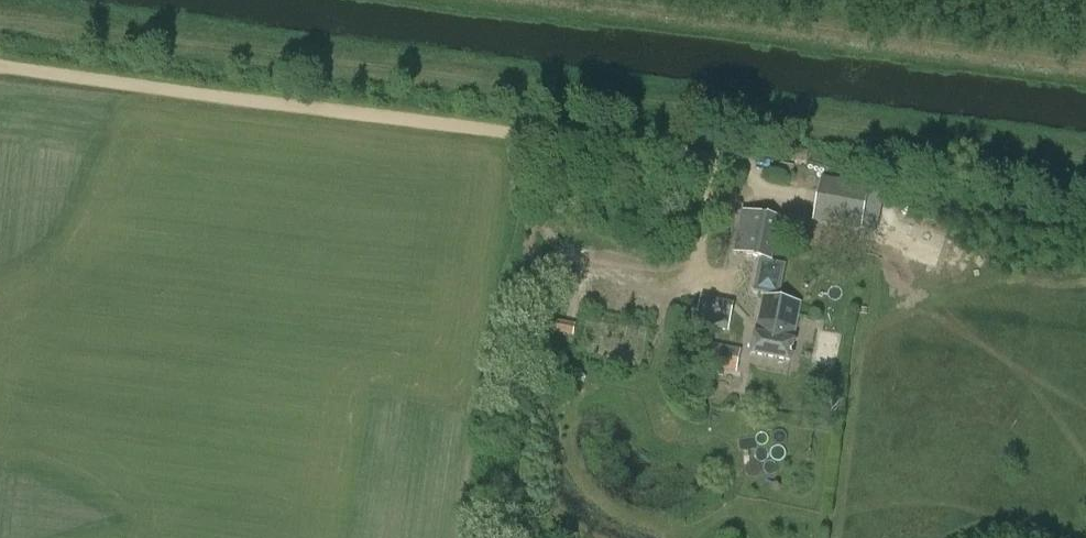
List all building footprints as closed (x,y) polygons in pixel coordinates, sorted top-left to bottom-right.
[(861,228),(868,194),(870,185),(823,176),(823,179),(815,219),(861,228)] [(781,218),(756,214),(761,191),(747,188),(734,253),(773,262),(781,218)] [(887,230),(887,265),(915,265),(915,230),(887,230)] [(765,297),(757,335),(754,334),(750,355),(791,363),(795,342),(792,342),(799,304),(765,297)] [(718,371),(736,373),(740,349),(712,345),(708,372),(718,373),(718,371)]
